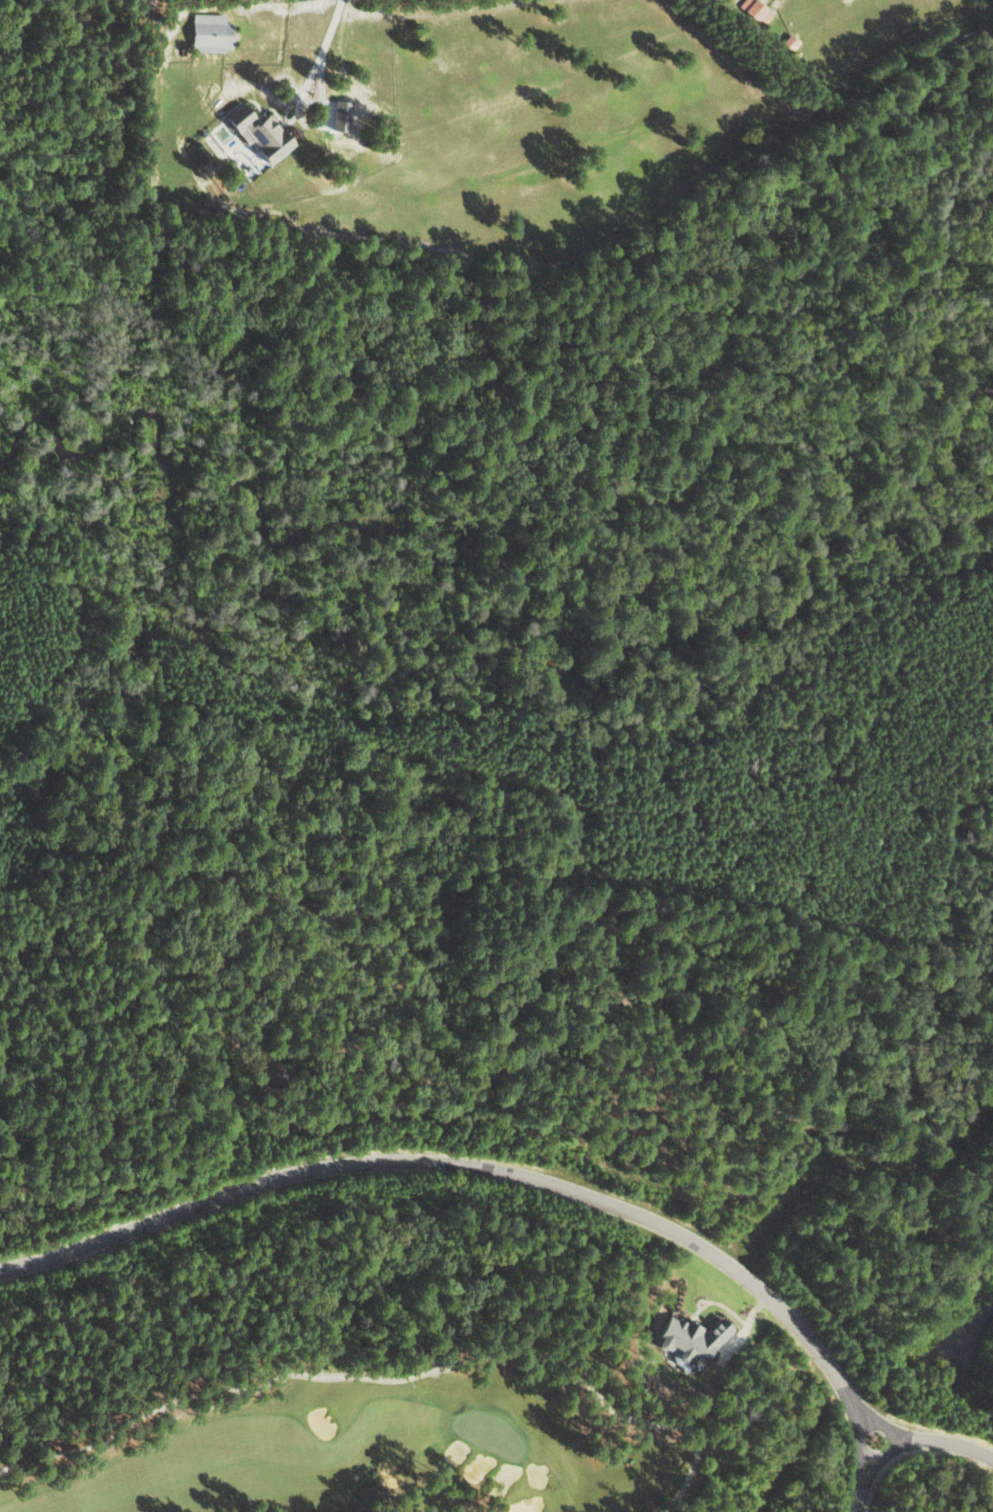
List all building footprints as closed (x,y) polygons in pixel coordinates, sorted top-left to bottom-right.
[(760,26),(771,14),(756,0),(742,0),(737,4),(760,26)] [(228,50),(229,22),(222,22),(222,14),(191,13),(190,49),(228,50)] [(780,43),(789,51),(798,41),(788,33),(780,43)] [(292,145),(267,111),(254,120),(241,102),(223,116),(244,144),(249,140),(266,164),(292,145)] [(701,1368),(728,1323),(714,1315),(705,1330),(684,1318),(674,1319),(665,1314),(654,1333),(655,1338),(652,1344),(660,1349),(668,1348),(671,1362),(678,1366),(679,1372),(701,1368)]
